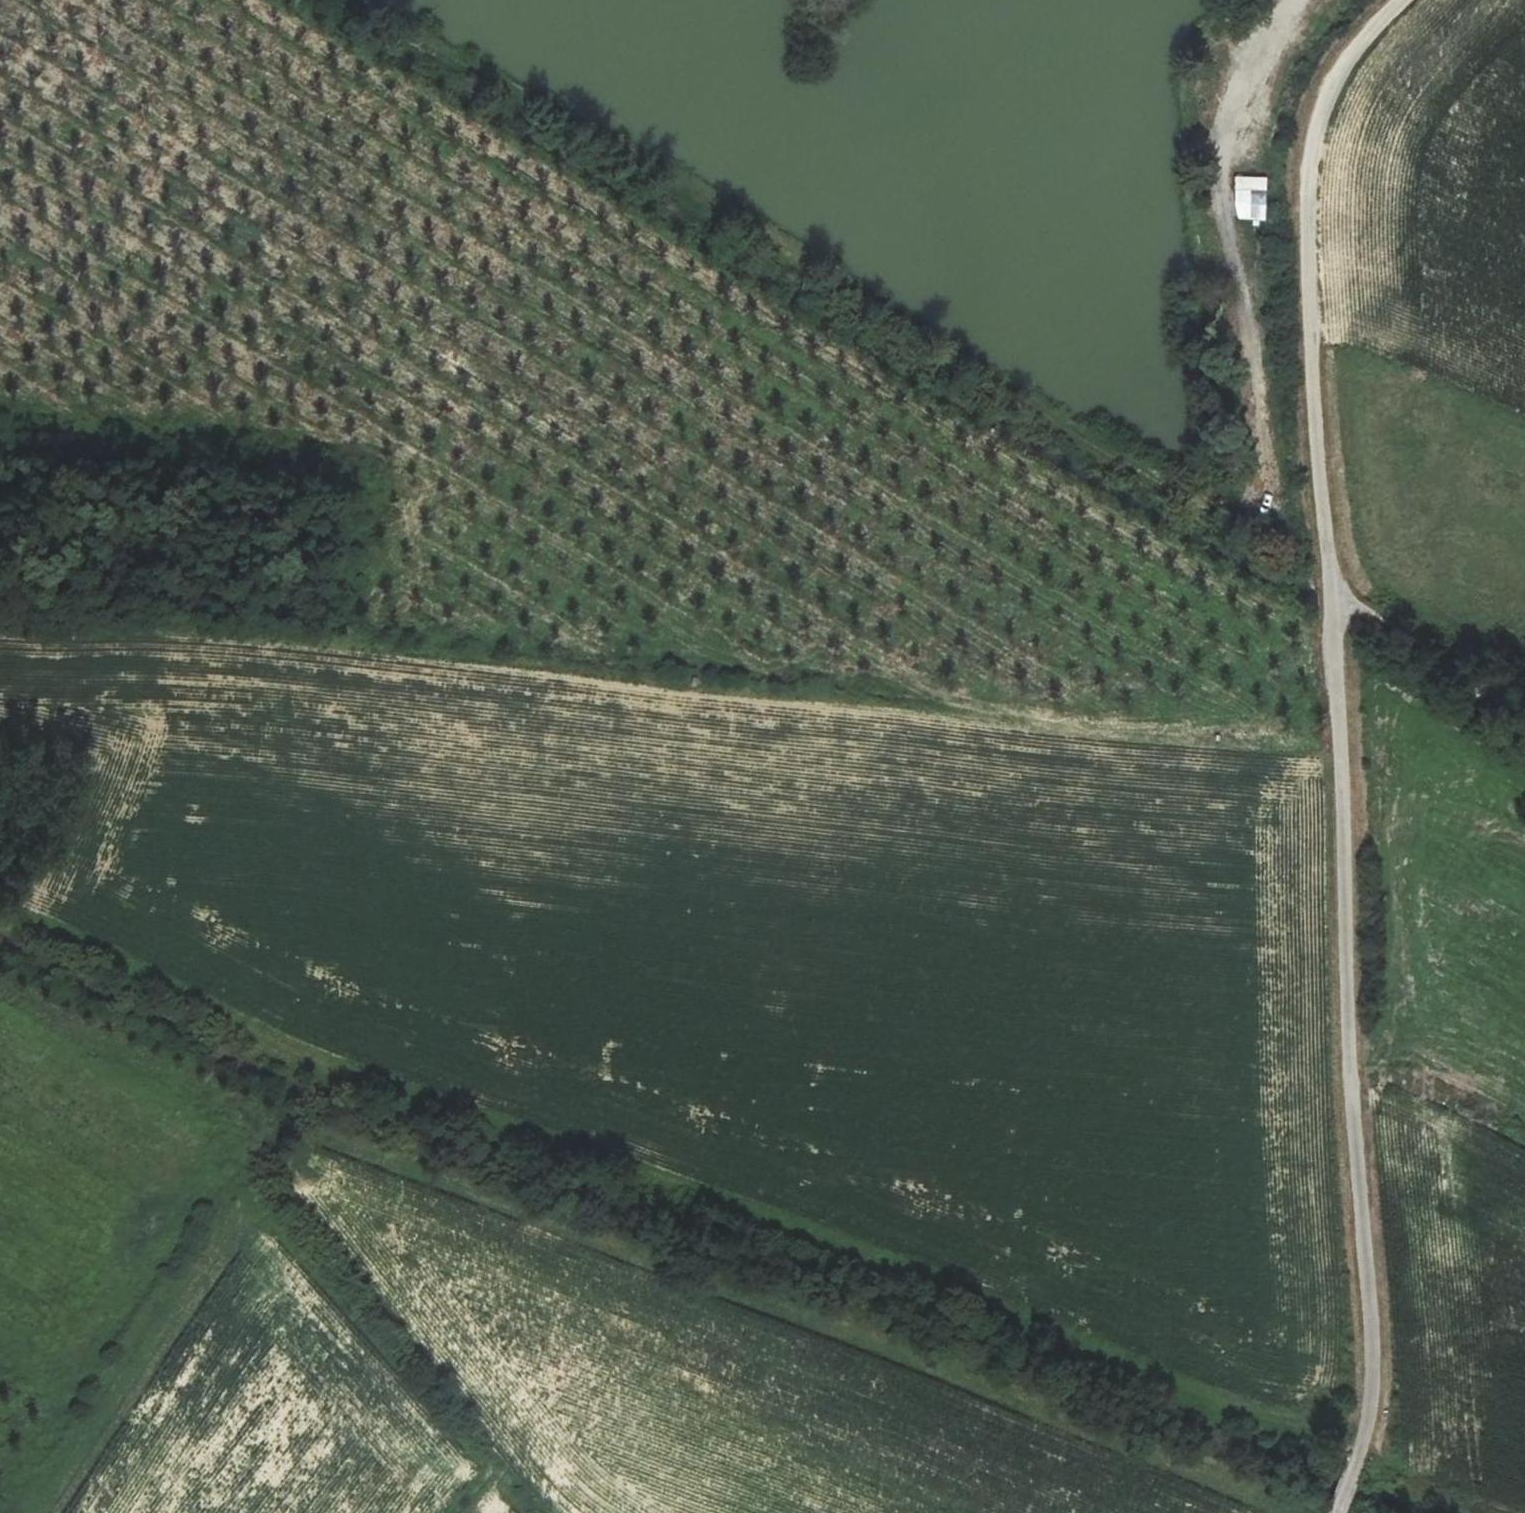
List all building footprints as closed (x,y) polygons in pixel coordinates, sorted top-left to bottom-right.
[(1237,222),(1264,222),(1265,179),(1237,178),(1237,222)]
